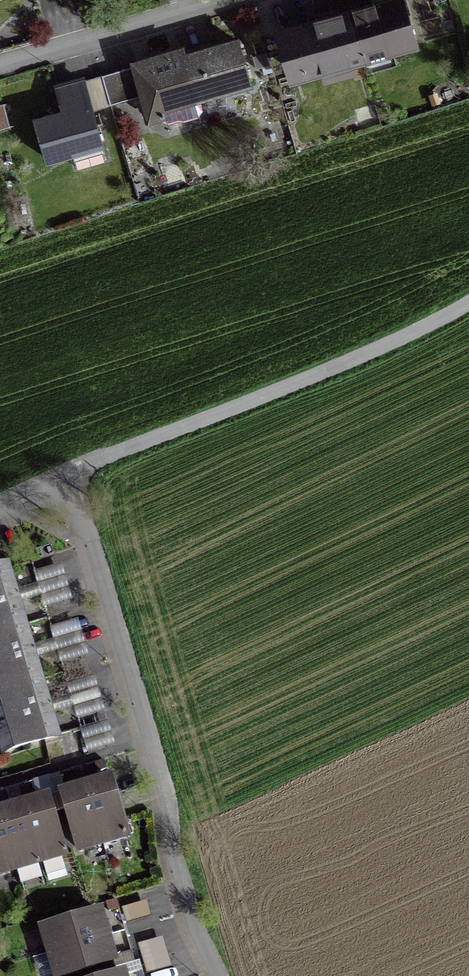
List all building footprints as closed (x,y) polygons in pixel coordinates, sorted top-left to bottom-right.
[(347,12),(296,27),(290,28),(288,22),(287,22),(289,29),(288,29),(302,79),(321,74),(323,82),(349,74),(347,66),(361,62),(411,48),(398,0),(389,0),(347,12)] [(197,99),(248,84),(236,43),(181,59),(180,54),(179,55),(179,58),(174,60),(151,66),(150,63),(148,64),(159,100),(146,104),(151,119),(159,117),(161,122),(167,126),(177,123),(181,123),(197,118),(201,112),(197,99)] [(144,96),(136,67),(100,77),(109,107),(144,96)] [(93,80),(81,83),(89,112),(109,107),(100,77),(93,80)] [(63,115),(35,123),(46,160),(71,153),(75,169),(102,161),(98,146),(99,145),(89,112),(81,83),(65,88),(71,110),(67,111),(62,112),(63,115)] [(9,129),(5,116),(2,105),(0,106),(0,132),(9,129)] [(72,597),(62,561),(35,569),(46,605),(72,597)] [(1,753),(56,737),(52,723),(44,695),(36,667),(27,640),(19,612),(11,584),(7,570),(0,572),(0,751),(1,753)] [(89,653),(79,618),(52,626),(63,661),(89,653)] [(105,708),(95,673),(68,681),(79,716),(105,708)] [(95,784),(84,788),(72,791),(60,795),(77,851),(101,844),(125,837),(108,780),(95,784)] [(14,870),(38,863),(62,855),(46,799),(34,802),(21,806),(8,810),(0,813),(0,874),(14,870)] [(126,925),(144,919),(142,910),(140,905),(121,910),(126,925)] [(112,962),(108,949),(104,937),(101,925),(97,913),(41,930),(48,954),(55,975),(64,975),(112,962)] [(162,962),(160,955),(158,949),(156,941),(137,947),(141,961),(145,975),(164,969),(162,962)]
